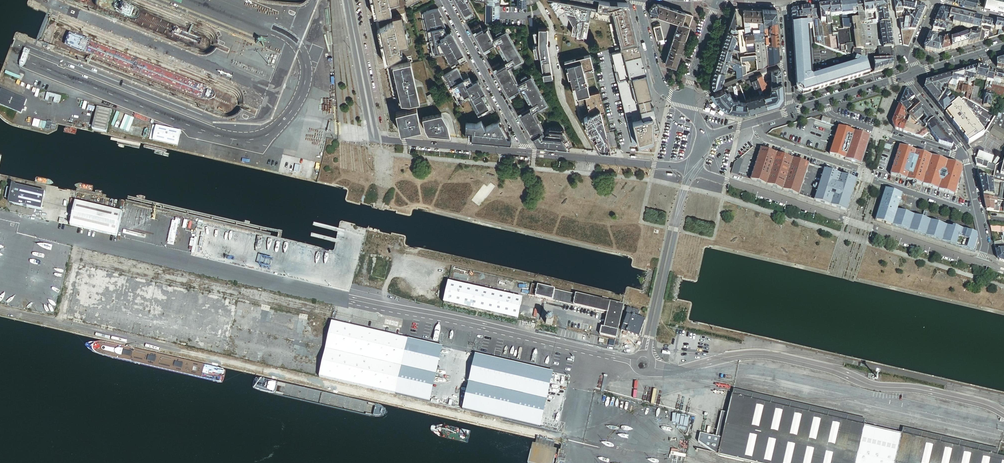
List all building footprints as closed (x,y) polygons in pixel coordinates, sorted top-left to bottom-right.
[(377,16),(391,13),(390,5),(398,3),(398,0),(373,0),(377,16)] [(475,14),(467,0),(455,0),(466,19),(475,14)] [(484,23),(499,23),(499,6),(499,3),(499,0),(485,0),(484,23)] [(638,42),(629,4),(626,2),(610,2),(600,0),(550,0),(564,25),(565,25),(572,26),(571,32),(586,35),(589,17),(593,17),(593,18),(607,20),(608,16),(610,15),(618,43),(626,41),(627,45),(637,42),(638,42)] [(874,1),(876,13),(878,13),(880,13),(880,11),(880,8),(882,8),(883,11),(883,12),(888,12),(887,1),(886,0),(882,0),(874,1)] [(894,1),(896,10),(903,10),(903,1),(898,0),(896,0),(894,1)] [(1001,0),(993,0),(992,2),(991,8),(999,10),(1001,1),(1001,0)] [(876,13),(874,1),(863,2),(865,15),(867,15),(870,14),(874,14),(875,13),(876,13)] [(917,4),(903,1),(903,10),(906,10),(907,10),(915,12),(917,4)] [(865,15),(863,2),(856,3),(858,14),(859,20),(860,27),(866,26),(865,16),(862,16),(862,15),(865,15)] [(858,14),(856,3),(840,5),(841,17),(848,16),(853,15),(858,14)] [(658,16),(658,4),(654,4),(649,10),(652,19),(658,18),(658,16)] [(693,15),(658,4),(658,16),(679,23),(665,64),(675,67),(693,15)] [(924,6),(917,4),(915,12),(923,14),(925,8),(924,6)] [(841,17),(840,5),(829,7),(831,17),(831,18),(833,18),(834,18),(841,17)] [(830,17),(829,7),(827,7),(820,8),(821,19),(821,23),(824,23),(825,26),(828,25),(829,25),(828,17),(830,17)] [(452,65),(466,58),(451,31),(447,33),(443,27),(445,26),(440,16),(441,15),(438,8),(426,10),(426,12),(423,13),(433,55),(445,53),(452,65)] [(735,8),(728,29),(734,31),(737,30),(737,26),(734,25),(736,21),(735,8)] [(821,19),(820,8),(811,9),(812,19),(812,20),(821,19)] [(762,10),(742,9),(743,20),(748,20),(760,21),(763,21),(762,10)] [(812,19),(811,9),(793,11),(792,13),(793,26),(802,25),(801,23),(801,20),(810,19),(812,19)] [(777,10),(762,10),(763,21),(764,22),(768,21),(772,21),(778,20),(777,10)] [(914,15),(915,12),(907,10),(905,15),(906,15),(905,19),(910,20),(910,17),(910,14),(914,15)] [(937,19),(935,24),(944,26),(945,23),(949,24),(951,12),(943,10),(940,11),(937,19)] [(890,23),(888,12),(883,12),(880,13),(878,13),(880,24),(890,23)] [(923,14),(915,12),(914,15),(912,18),(910,17),(910,20),(909,31),(915,31),(923,14)] [(974,17),(951,12),(949,24),(953,25),(955,25),(961,26),(963,27),(965,28),(972,29),(974,17)] [(854,51),(856,52),(852,21),(854,21),(853,15),(848,16),(849,21),(850,30),(844,31),(847,56),(853,58),(853,55),(854,51)] [(868,21),(867,15),(865,15),(865,16),(866,26),(875,25),(875,22),(868,23),(868,21)] [(380,29),(388,63),(401,56),(399,48),(408,46),(401,16),(392,18),(393,22),(380,29)] [(837,32),(844,31),(844,30),(840,31),(839,27),(838,27),(835,27),(835,24),(834,18),(833,18),(833,19),(831,19),(831,18),(831,17),(830,17),(832,35),(833,36),(838,36),(837,32)] [(840,31),(844,30),(842,22),(841,17),(834,18),(835,24),(835,27),(838,27),(839,27),(840,31)] [(983,19),(974,17),(972,29),(979,31),(980,31),(981,26),(983,19)] [(818,45),(824,48),(822,26),(821,23),(821,19),(812,20),(813,24),(814,33),(815,44),(818,45)] [(905,19),(903,19),(900,19),(901,31),(909,31),(910,20),(905,19)] [(993,22),(983,19),(981,26),(986,27),(991,28),(993,22)] [(863,51),(860,27),(859,20),(854,21),(852,21),(856,52),(861,51),(863,51)] [(993,22),(991,28),(996,29),(995,30),(999,31),(1001,31),(1000,36),(1003,34),(1003,24),(993,22)] [(893,48),(890,23),(880,24),(883,49),(891,49),(893,48)] [(537,145),(570,148),(569,145),(572,143),(565,129),(561,129),(561,128),(549,127),(549,132),(546,132),(545,132),(545,133),(545,135),(542,135),(540,132),(542,130),(542,129),(543,128),(534,111),(538,109),(540,111),(544,108),(543,106),(547,104),(531,76),(527,78),(526,75),(521,78),(522,80),(518,83),(509,67),(513,64),(515,67),(520,64),(518,62),(522,60),(506,31),(502,33),(501,30),(496,33),(497,36),(493,38),(487,28),(483,30),(480,24),(471,29),(484,53),(492,49),(491,47),(496,44),(498,48),(500,47),(504,56),(503,57),(506,61),(500,64),(499,62),(492,67),(509,98),(516,93),(516,92),(521,89),(523,93),(524,92),(529,101),(528,102),(530,105),(525,108),(524,107),(516,111),(530,135),(531,135),(533,140),(534,139),(535,141),(534,141),(537,145)] [(806,34),(814,33),(813,24),(811,24),(809,25),(806,25),(806,34)] [(944,26),(935,24),(933,28),(940,30),(942,31),(947,32),(948,27),(944,26)] [(653,27),(657,40),(664,39),(660,25),(653,27)] [(806,34),(806,25),(802,25),(793,26),(797,90),(803,95),(870,75),(866,63),(864,63),(863,66),(845,72),(844,70),(840,71),(839,68),(830,71),(826,72),(826,69),(822,58),(808,59),(806,34)] [(824,48),(826,48),(831,50),(830,37),(830,35),(828,25),(825,26),(822,26),(824,48)] [(875,25),(866,26),(860,27),(863,51),(871,50),(874,50),(878,50),(879,50),(876,25),(875,25)] [(542,72),(551,70),(546,40),(547,40),(547,27),(538,27),(538,45),(540,55),(542,72)] [(734,31),(728,29),(722,45),(733,48),(733,46),(734,44),(735,44),(736,41),(735,41),(736,37),(738,38),(738,35),(737,30),(734,31)] [(840,53),(847,56),(844,31),(837,32),(838,36),(838,37),(840,53)] [(908,47),(915,31),(909,31),(901,31),(903,46),(908,47)] [(765,36),(765,32),(760,33),(753,33),(754,42),(766,40),(765,36)] [(750,33),(745,34),(745,42),(754,42),(753,33),(750,33)] [(979,42),(981,34),(977,33),(976,37),(970,36),(968,45),(979,42)] [(745,42),(745,34),(738,35),(738,38),(739,42),(739,47),(740,50),(740,54),(747,52),(745,42)] [(970,36),(970,35),(967,36),(951,41),(951,50),(968,45),(970,36)] [(942,53),(945,40),(943,39),(942,42),(939,41),(939,43),(937,42),(938,38),(929,36),(924,49),(925,51),(938,54),(942,53)] [(951,50),(951,41),(949,41),(949,39),(949,38),(948,38),(947,38),(947,39),(947,40),(945,40),(942,53),(951,50)] [(766,45),(766,40),(754,42),(756,51),(756,54),(756,59),(758,70),(768,65),(766,45)] [(627,45),(615,48),(615,52),(611,53),(616,71),(615,72),(627,122),(632,121),(638,144),(654,140),(653,130),(659,129),(639,46),(638,46),(637,42),(627,45)] [(754,42),(745,42),(747,52),(748,52),(756,51),(754,42)] [(780,61),(779,44),(772,44),(769,45),(766,45),(768,65),(780,61)] [(732,51),(733,48),(722,45),(718,57),(728,60),(729,58),(730,56),(731,53),(732,51)] [(740,56),(740,54),(740,50),(733,48),(732,51),(733,52),(737,53),(737,59),(731,58),(729,58),(728,60),(735,62),(741,64),(741,61),(740,56)] [(855,59),(853,58),(847,56),(840,53),(834,51),(831,50),(826,48),(824,53),(824,54),(852,65),(855,59)] [(893,61),(891,49),(883,49),(879,50),(878,50),(879,58),(880,62),(893,61)] [(871,60),(871,52),(871,50),(863,51),(861,51),(860,61),(863,62),(864,60),(868,60),(871,60)] [(593,68),(589,54),(584,56),(584,58),(576,60),(575,58),(564,61),(568,77),(570,76),(572,86),(574,85),(577,96),(584,94),(587,103),(588,103),(589,106),(588,107),(589,114),(584,117),(585,123),(583,124),(598,151),(611,152),(607,137),(605,134),(606,133),(600,111),(604,110),(599,90),(589,93),(583,69),(591,67),(591,69),(593,68)] [(728,62),(728,60),(718,57),(715,68),(725,71),(725,69),(726,67),(727,67),(728,64),(727,64),(728,62)] [(736,70),(735,62),(728,60),(728,62),(729,63),(732,65),(733,69),(736,70)] [(893,66),(893,61),(880,62),(875,62),(874,62),(874,64),(875,71),(874,74),(892,68),(893,66)] [(410,105),(420,103),(411,63),(392,67),(401,104),(410,105)] [(875,71),(874,64),(873,65),(873,66),(870,67),(868,63),(866,63),(870,75),(874,74),(875,71)] [(444,75),(459,102),(469,97),(478,112),(481,111),(482,113),(493,107),(478,79),(472,83),(469,77),(464,79),(457,67),(444,75)] [(724,76),(725,72),(725,71),(715,68),(713,73),(713,76),(712,80),(712,82),(712,85),(714,88),(721,85),(721,84),(722,80),(723,80),(724,77),(723,77),(724,76)] [(779,68),(771,71),(772,79),(772,85),(782,82),(781,69),(779,68)] [(976,79),(978,68),(966,72),(964,80),(966,81),(971,82),(975,83),(976,79)] [(989,71),(978,68),(976,79),(979,80),(981,80),(986,81),(987,81),(989,71)] [(994,79),(995,72),(989,71),(987,81),(991,82),(993,82),(994,79)] [(961,82),(964,83),(964,80),(966,72),(953,76),(948,89),(955,92),(955,91),(957,85),(958,84),(959,82),(961,82)] [(995,72),(994,79),(998,80),(1001,80),(1003,81),(1003,74),(995,72)] [(757,77),(762,90),(767,88),(765,82),(762,75),(757,77)] [(948,89),(953,76),(926,84),(924,90),(937,106),(943,97),(941,96),(942,95),(940,94),(944,88),(945,89),(946,88),(948,89)] [(762,90),(757,77),(745,82),(747,85),(750,94),(752,94),(758,92),(759,96),(763,94),(762,90)] [(782,86),(782,82),(772,85),(767,88),(762,90),(763,94),(767,105),(778,102),(782,96),(782,86)] [(993,82),(991,89),(990,93),(990,94),(993,95),(1003,98),(1003,95),(1003,85),(1000,84),(997,83),(993,82)] [(979,88),(974,87),(973,89),(972,95),(970,101),(980,107),(981,106),(982,102),(984,93),(984,91),(985,90),(982,89),(979,88)] [(0,94),(0,106),(16,112),(21,98),(1,90),(0,94)] [(745,112),(749,111),(746,102),(738,102),(738,101),(737,101),(737,102),(732,102),(732,101),(729,96),(731,95),(729,93),(727,94),(724,90),(714,94),(715,98),(718,103),(722,106),(725,109),(728,110),(731,112),(735,112),(737,113),(742,113),(745,112)] [(906,90),(899,106),(905,111),(906,112),(911,108),(910,107),(913,105),(909,102),(913,98),(914,98),(909,90),(906,90)] [(950,97),(946,92),(943,97),(937,106),(943,114),(955,104),(952,100),(949,103),(947,100),(950,97)] [(57,103),(58,95),(48,93),(46,101),(57,103)] [(767,105),(763,94),(759,96),(745,100),(746,102),(749,111),(767,105)] [(990,108),(993,95),(990,94),(986,94),(984,103),(983,107),(990,108)] [(979,107),(966,99),(964,98),(963,98),(955,104),(943,114),(968,145),(983,136),(986,131),(991,121),(979,107)] [(920,105),(917,101),(916,103),(913,105),(910,107),(911,108),(914,111),(920,105)] [(927,114),(920,105),(914,111),(909,115),(909,116),(916,123),(923,117),(927,114)] [(905,111),(899,106),(892,123),(895,130),(903,132),(906,124),(900,121),(902,118),(903,115),(904,113),(905,111)] [(986,131),(1002,141),(1003,138),(1003,127),(1003,126),(1003,107),(1003,111),(1003,112),(1001,118),(1000,120),(999,122),(994,118),(986,131)] [(112,111),(97,108),(92,130),(107,134),(112,111)] [(413,131),(421,129),(416,108),(396,113),(401,133),(413,131)] [(999,111),(1003,112),(1003,111),(997,109),(995,115),(994,115),(993,115),(995,116),(997,118),(998,117),(999,111)] [(135,119),(121,114),(116,128),(129,133),(135,119)] [(425,128),(429,136),(451,138),(448,124),(442,114),(423,118),(425,128)] [(934,122),(927,114),(923,117),(926,121),(922,124),(923,126),(925,128),(927,127),(934,122)] [(915,136),(923,130),(921,128),(916,123),(909,116),(906,124),(903,132),(915,136)] [(922,124),(926,121),(923,117),(916,123),(921,128),(923,126),(922,124)] [(511,139),(500,119),(485,128),(481,121),(477,123),(466,123),(466,130),(469,130),(468,139),(508,143),(510,143),(511,139)] [(953,146),(934,122),(927,127),(930,131),(930,133),(938,144),(951,148),(953,146)] [(181,133),(157,127),(153,142),(178,148),(181,133)] [(854,132),(838,127),(829,155),(845,160),(854,132)] [(928,134),(924,129),(923,130),(915,136),(922,138),(928,134)] [(854,132),(845,160),(861,165),(870,137),(854,132)] [(915,152),(899,147),(891,175),(906,180),(915,152)] [(751,180),(799,196),(809,165),(761,149),(751,180)] [(931,157),(915,152),(906,180),(922,185),(931,157)] [(988,163),(991,165),(994,157),(979,152),(976,159),(988,163)] [(947,162),(931,157),(922,185),(938,190),(947,162)] [(987,168),(988,163),(976,159),(975,160),(976,165),(987,168)] [(738,176),(742,161),(738,160),(735,163),(731,174),(738,176)] [(993,181),(1002,183),(1003,183),(1003,161),(995,166),(995,171),(993,181)] [(961,167),(947,162),(938,190),(955,195),(962,172),(961,167)] [(847,211),(857,180),(824,170),(814,201),(815,201),(847,211)] [(994,196),(993,181),(986,180),(981,179),(979,178),(983,196),(994,198),(994,196)] [(1002,183),(1001,186),(1002,186),(999,197),(996,196),(994,196),(994,198),(1002,200),(1003,187),(1003,183),(1002,183)] [(42,211),(46,193),(13,186),(12,190),(10,190),(8,199),(11,199),(10,204),(42,211)] [(876,221),(892,226),(902,195),(886,190),(876,221)] [(997,202),(997,200),(984,198),(987,211),(994,212),(994,205),(994,202),(997,202)] [(123,214),(76,203),(70,226),(117,238),(123,214)] [(994,212),(1003,213),(1003,209),(1001,209),(1001,207),(998,207),(998,205),(994,205),(994,212)] [(977,235),(953,227),(952,229),(898,211),(893,226),(975,253),(978,243),(979,242),(978,240),(977,235)] [(990,223),(992,232),(1003,233),(1003,224),(990,223)] [(994,244),(995,247),(1003,244),(1003,240),(1003,237),(1001,237),(1003,242),(994,244)] [(518,318),(522,296),(447,280),(442,301),(518,318)] [(554,302),(554,301),(575,306),(574,307),(608,314),(605,329),(602,328),(601,336),(616,339),(624,307),(622,307),(609,303),(609,300),(603,299),(602,302),(576,296),(533,286),(530,297),(554,302)] [(624,321),(626,322),(622,331),(625,333),(624,336),(639,341),(640,338),(646,321),(642,319),(643,317),(639,316),(641,312),(634,310),(634,311),(629,309),(624,321)] [(442,345),(332,320),(319,377),(429,402),(442,345)] [(553,371),(474,354),(462,409),(541,426),(553,371)] [(883,430),(864,426),(865,421),(732,391),(728,414),(721,412),(715,437),(700,434),(698,442),(718,455),(753,462),(876,462),(883,430)] [(883,430),(876,462),(1003,462),(1003,453),(998,452),(902,430),(901,434),(883,430)]
